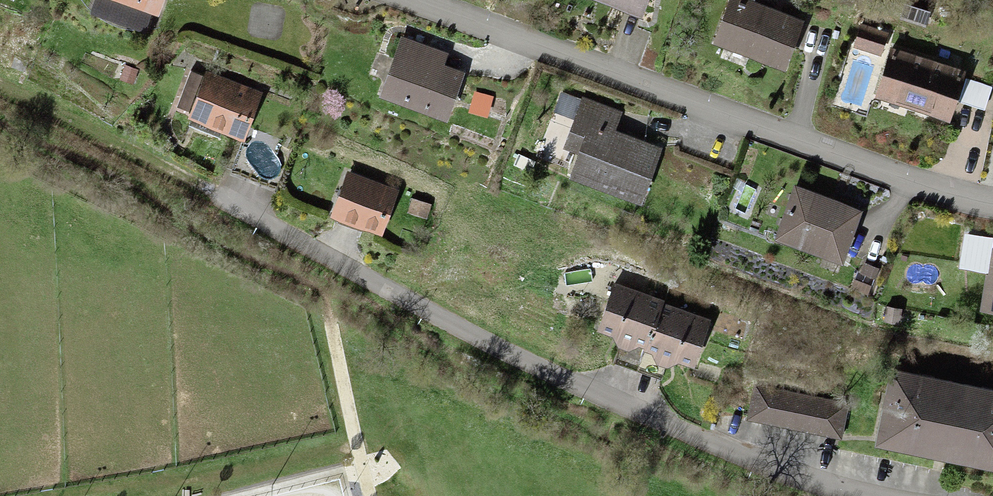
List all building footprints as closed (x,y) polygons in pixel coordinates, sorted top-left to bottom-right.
[(113,0),(98,0),(94,12),(144,29),(150,13),(113,0)] [(150,13),(159,16),(164,0),(113,0),(150,13)] [(596,0),(648,18),(654,0),(597,0),(596,0)] [(736,0),(733,0),(716,45),(783,70),(800,24),(736,0)] [(888,36),(861,26),(854,45),(881,55),(888,36)] [(404,40),(385,97),(447,117),(461,74),(443,68),(448,55),(404,40)] [(895,51),(880,97),(948,121),(964,75),(895,51)] [(210,77),(193,120),(246,141),(263,98),(210,77)] [(480,93),(475,107),(502,117),(507,102),(480,93)] [(581,152),(573,177),(643,202),(661,152),(613,135),(619,119),(586,107),(571,149),(581,152)] [(399,194),(351,177),(337,217),(386,233),(399,194)] [(858,210),(797,189),(780,238),(841,259),(858,210)] [(992,313),(992,255),(974,252),(972,265),(990,268),(983,312),(992,313)] [(618,292),(602,336),(694,370),(710,326),(618,292)] [(882,442),(992,465),(992,388),(898,368),(882,442)] [(847,409),(757,390),(750,422),(841,441),(847,409)]
